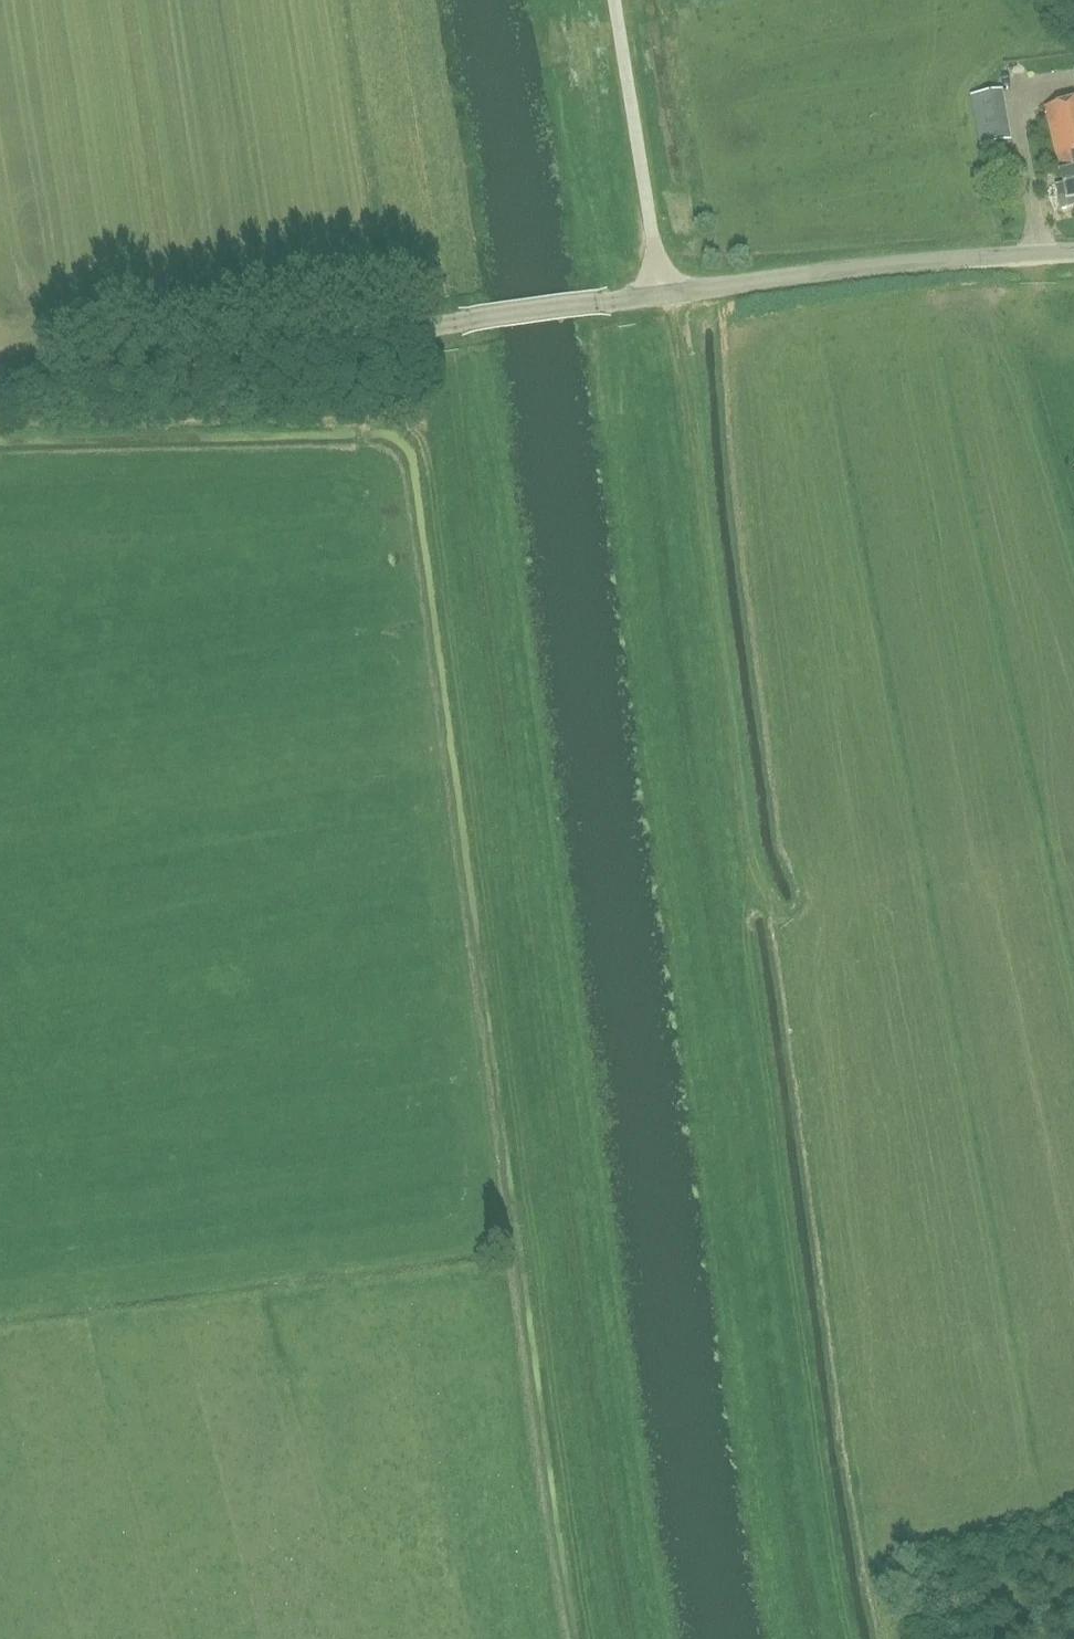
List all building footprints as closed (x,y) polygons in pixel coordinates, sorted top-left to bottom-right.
[(989,137),(1023,136),(1021,83),(986,85),(989,137)] [(1045,106),(1057,158),(1059,158),(1062,172),(1061,173),(1064,185),(1057,186),(1062,209),(1073,206),(1073,99),(1045,106)]
